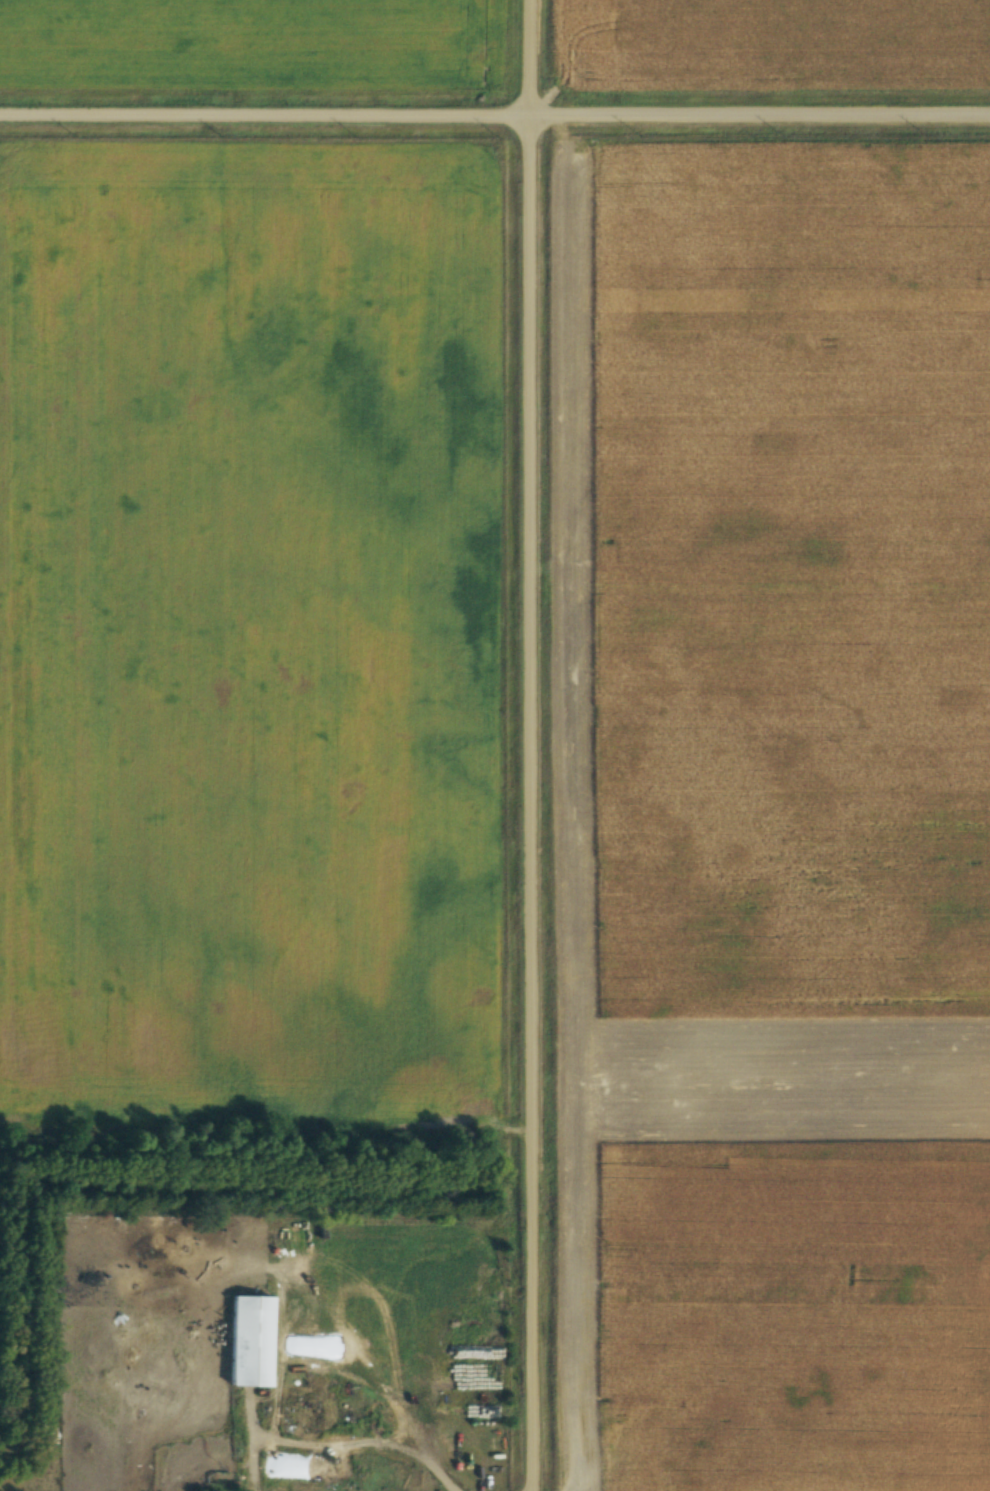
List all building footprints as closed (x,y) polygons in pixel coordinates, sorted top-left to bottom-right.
[(269,1297),(229,1295),(226,1386),(267,1387),(269,1297)]
